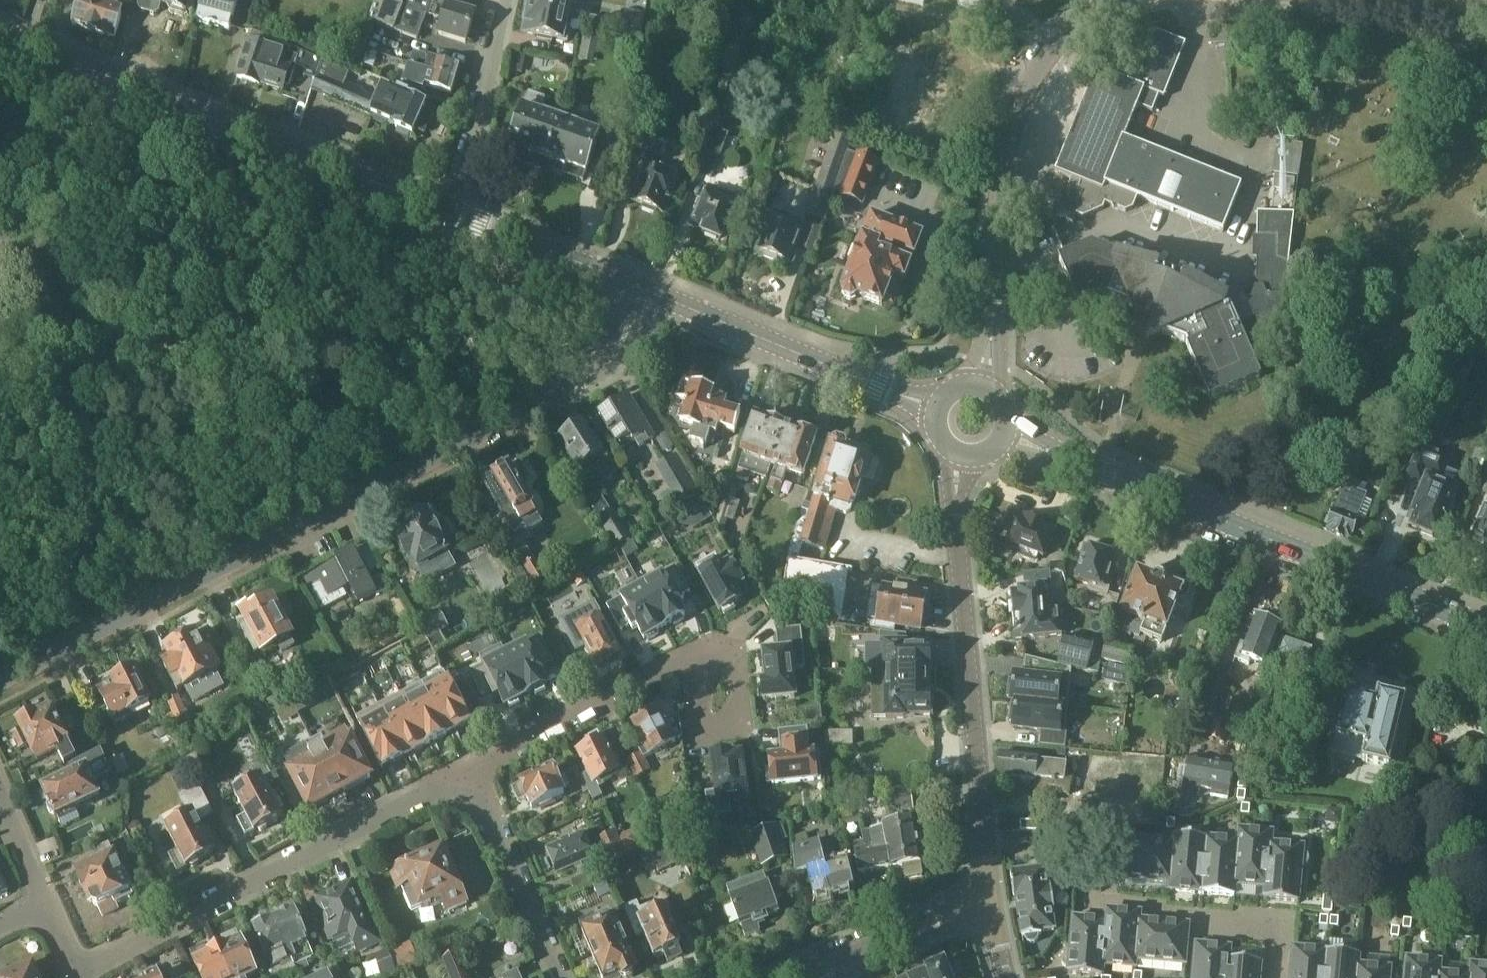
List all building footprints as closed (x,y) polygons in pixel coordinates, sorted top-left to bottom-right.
[(126,0),(80,0),(72,25),(114,38),(126,0)] [(191,0),(139,0),(137,6),(140,10),(153,15),(158,12),(160,4),(168,7),(170,13),(181,17),(186,14),(191,0)] [(196,21),(204,23),(204,24),(210,25),(229,30),(237,0),(202,0),(196,21)] [(448,5),(450,0),(376,0),(369,19),(417,39),(426,15),(442,20),(448,5)] [(528,9),(567,18),(570,5),(576,6),(578,0),(527,0),(526,5),(528,7),(528,9)] [(959,5),(990,12),(992,0),(960,0),(959,5)] [(474,13),(448,5),(442,20),(438,34),(465,43),(474,13)] [(567,18),(528,9),(528,11),(524,13),(523,20),(525,22),(525,25),(527,25),(525,34),(567,43),(569,31),(565,30),(567,18)] [(590,18),(588,28),(604,31),(606,22),(590,18)] [(622,25),(606,22),(604,31),(620,35),(622,25)] [(1096,69),(1088,88),(1070,134),(1055,172),(1072,179),(1069,187),(1084,193),(1076,215),(1083,218),(1103,209),(1105,204),(1126,212),(1133,209),(1138,197),(1223,231),(1242,185),(1124,138),(1138,106),(1152,112),(1158,95),(1164,98),(1186,44),(1146,28),(1138,47),(1126,43),(1116,69),(1119,70),(1116,77),(1096,69)] [(597,52),(600,35),(584,31),(580,48),(597,52)] [(260,85),(260,84),(272,48),(271,47),(275,38),(263,34),(260,44),(249,41),(237,78),(260,85)] [(908,36),(906,47),(914,49),(917,38),(908,36)] [(906,47),(903,58),(911,60),(914,49),(906,47)] [(290,53),(272,48),(260,84),(282,91),(284,86),(289,87),(298,59),(308,63),(304,76),(315,79),(322,61),(322,59),(292,48),(290,53)] [(359,51),(349,74),(360,79),(370,54),(359,51)] [(410,68),(456,80),(460,67),(457,66),(458,63),(447,60),(446,63),(427,58),(427,55),(414,51),(410,68)] [(849,59),(848,67),(865,71),(867,63),(864,58),(854,57),(849,59)] [(903,58),(901,68),(909,70),(911,60),(903,58)] [(349,73),(322,61),(315,79),(311,90),(345,104),(372,115),(372,116),(373,116),(372,119),(374,122),(383,126),(387,125),(388,122),(397,126),(396,128),(413,135),(415,131),(425,135),(433,115),(423,111),(425,107),(408,99),(409,96),(398,91),(396,95),(384,89),(379,101),(345,86),(349,74),(349,73)] [(456,80),(410,68),(405,84),(426,90),(427,86),(452,93),(456,80)] [(901,68),(898,79),(906,81),(909,70),(901,68)] [(898,79),(895,89),(904,91),(906,81),(898,79)] [(895,89),(893,100),(901,102),(904,91),(895,89)] [(563,118),(544,112),(543,114),(540,113),(545,97),(529,91),(524,107),(523,106),(510,144),(507,153),(527,160),(529,153),(549,160),(563,118)] [(893,100),(890,112),(898,114),(901,102),(893,100)] [(862,106),(860,117),(870,119),(870,115),(872,108),(862,106)] [(872,108),(870,115),(884,118),(886,111),(872,108)] [(886,111),(884,118),(896,121),(898,114),(890,112),(886,111)] [(831,198),(832,199),(858,123),(841,117),(814,193),(816,194),(808,215),(823,220),(831,198)] [(563,118),(549,160),(565,166),(563,173),(583,180),(586,171),(599,133),(603,122),(590,118),(586,129),(579,127),(580,124),(563,118)] [(645,122),(637,144),(651,150),(660,128),(659,128),(645,122)] [(712,178),(729,134),(715,129),(698,172),(712,178)] [(1272,172),(1298,176),(1303,145),(1277,142),(1272,172)] [(878,162),(857,154),(842,195),(862,203),(878,162)] [(675,181),(678,172),(648,160),(633,200),(645,204),(644,207),(655,212),(657,209),(664,212),(676,181),(675,181)] [(1296,180),(1275,178),(1274,190),(1294,192),(1296,180)] [(735,206),(738,198),(709,186),(694,225),(703,229),(702,231),(720,238),(726,223),(731,225),(738,207),(735,206)] [(1084,193),(1069,187),(1057,216),(1073,222),(1076,215),(1084,193)] [(800,230),(804,222),(773,210),(770,219),(769,219),(758,250),(765,253),(764,256),(776,260),(777,257),(789,262),(801,230),(800,230)] [(1289,263),(1294,212),(1258,211),(1257,236),(1253,236),(1253,257),(1257,257),(1257,287),(1256,287),(1228,299),(1227,297),(1092,244),(1059,258),(1079,305),(1103,295),(1134,307),(1148,339),(1162,333),(1186,342),(1211,399),(1262,377),(1248,344),(1280,330),(1280,327),(1289,263)] [(893,306),(920,235),(871,216),(842,290),(844,291),(843,294),(844,298),(851,301),(855,299),(856,296),(882,306),(883,302),(893,306)] [(814,222),(811,231),(819,234),(820,234),(823,225),(822,225),(814,222)] [(734,433),(740,414),(724,410),(727,400),(724,399),(725,395),(714,392),(693,385),(693,386),(682,383),(676,401),(687,404),(680,425),(694,429),(690,442),(705,447),(707,442),(713,444),(716,436),(722,438),(724,430),(734,433)] [(640,446),(653,438),(628,394),(599,412),(620,448),(636,439),(640,446)] [(748,481),(750,474),(766,480),(771,466),(784,428),(783,428),(786,419),(771,414),(768,422),(756,419),(736,477),(748,481)] [(616,473),(594,437),(593,438),(584,424),(561,439),(583,474),(593,468),(597,466),(605,480),(616,473)] [(784,428),(771,466),(776,467),(768,489),(779,492),(787,471),(803,477),(816,439),(815,439),(818,430),(802,424),(799,433),(784,428)] [(812,505),(805,503),(801,514),(788,557),(797,558),(802,542),(824,549),(836,510),(847,513),(850,511),(854,500),(855,500),(856,495),(860,493),(863,486),(860,482),(862,475),(873,479),(878,461),(867,458),(868,456),(845,449),(846,447),(844,443),(837,441),(833,443),(832,445),(831,445),(812,505)] [(1422,479),(1425,480),(1420,492),(1423,493),(1413,518),(1423,521),(1421,526),(1424,527),(1423,530),(1434,535),(1435,532),(1439,533),(1443,523),(1446,525),(1458,496),(1454,494),(1462,474),(1446,468),(1450,456),(1421,445),(1409,475),(1421,479),(1422,479)] [(677,454),(663,462),(677,486),(669,490),(679,507),(701,495),(677,454)] [(509,466),(506,467),(503,466),(496,470),(496,474),(493,475),(496,480),(485,486),(506,521),(507,521),(514,533),(524,527),(527,532),(542,523),(532,506),(533,505),(519,483),(529,477),(520,461),(510,467),(509,466)] [(1350,537),(1367,493),(1346,485),(1329,529),(1333,530),(1333,531),(1345,536),(1346,535),(1350,537)] [(789,510),(801,514),(805,503),(808,492),(796,488),(789,510)] [(693,512),(700,526),(713,518),(705,505),(693,512)] [(614,508),(598,518),(616,546),(632,536),(614,508)] [(1474,542),(1486,547),(1486,508),(1474,542)] [(1045,556),(1055,529),(1043,525),(1044,523),(1023,515),(1022,515),(1015,512),(1015,513),(1011,516),(1009,522),(1011,527),(1014,528),(1009,542),(1010,543),(1008,549),(1037,560),(1039,553),(1045,556)] [(450,537),(451,535),(443,521),(441,521),(432,525),(426,515),(424,516),(420,515),(411,520),(410,524),(397,531),(402,541),(398,543),(408,560),(416,575),(420,573),(426,583),(455,567),(441,542),(442,542),(450,537)] [(1113,615),(1119,596),(1108,592),(1111,582),(1107,581),(1116,555),(1104,551),(1105,547),(1091,542),(1090,546),(1087,545),(1077,578),(1090,582),(1088,590),(1108,595),(1103,611),(1113,615)] [(639,552),(635,544),(623,550),(627,558),(639,552)] [(304,579),(320,611),(346,598),(342,589),(348,586),(357,605),(375,596),(376,598),(387,592),(380,578),(370,583),(355,554),(304,579)] [(716,555),(695,567),(720,612),(722,611),(725,615),(735,609),(733,605),(741,600),(735,589),(743,584),(729,559),(721,563),(716,555)] [(841,618),(849,569),(788,559),(780,608),(841,618)] [(536,560),(524,567),(535,585),(546,578),(536,560)] [(521,565),(512,571),(524,591),(533,585),(521,565)] [(588,582),(579,566),(569,572),(578,587),(588,582)] [(642,586),(665,627),(672,623),(675,627),(685,621),(683,617),(685,616),(679,604),(684,601),(682,597),(691,592),(677,567),(642,586)] [(1132,633),(1136,635),(1134,640),(1144,644),(1147,636),(1162,642),(1178,604),(1183,607),(1191,603),(1196,590),(1193,583),(1177,576),(1169,579),(1158,575),(1155,580),(1139,573),(1123,612),(1130,615),(1123,632),(1131,635),(1132,633)] [(778,593),(781,581),(774,579),(771,591),(778,593)] [(665,627),(642,586),(607,605),(621,630),(630,626),(633,630),(638,627),(644,639),(647,637),(649,641),(660,635),(657,631),(665,627)] [(921,630),(927,596),(883,588),(873,586),(867,620),(876,622),(875,629),(894,632),(896,625),(921,630)] [(1012,590),(1014,614),(1049,612),(1048,600),(1052,599),(1052,588),(1012,590)] [(281,653),(294,646),(290,639),(292,638),(281,618),(290,613),(282,598),(273,603),(273,602),(258,610),(256,606),(250,604),(243,608),(241,614),(246,622),(239,625),(255,656),(244,662),(255,683),(267,676),(256,656),(262,653),(262,654),(278,646),(281,653)] [(595,603),(561,621),(577,651),(586,646),(597,666),(620,654),(613,639),(613,638),(602,616),(595,603)] [(419,623),(430,639),(450,627),(440,611),(419,623)] [(1049,612),(1014,614),(1015,638),(1062,635),(1061,625),(1062,625),(1061,611),(1049,612)] [(1281,628),(1285,619),(1270,613),(1267,622),(1255,618),(1251,616),(1246,630),(1250,632),(1246,644),(1242,642),(1236,658),(1250,664),(1252,660),(1267,666),(1282,628),(1281,628)] [(763,652),(766,681),(762,682),(764,700),(796,697),(793,669),(805,668),(801,628),(777,631),(779,651),(763,652)] [(172,663),(164,667),(177,693),(185,688),(193,704),(211,695),(203,679),(218,671),(210,654),(219,650),(210,631),(196,638),(196,637),(186,642),(182,641),(177,644),(176,647),(166,652),(172,663)] [(505,654),(527,696),(534,692),(536,696),(547,691),(545,687),(548,686),(542,674),(547,671),(545,666),(554,662),(541,636),(506,654),(505,654)] [(1091,655),(1094,643),(1065,636),(1059,663),(1098,672),(1102,658),(1091,655)] [(1304,673),(1312,649),(1283,639),(1275,663),(1304,673)] [(1133,650),(1108,643),(1103,660),(1129,666),(1133,650)] [(519,700),(527,696),(505,654),(506,654),(502,645),(480,656),(484,665),(470,672),(483,698),(492,693),(494,698),(500,695),(506,707),(508,705),(510,709),(521,704),(519,700)] [(872,670),(880,670),(932,670),(932,649),(914,649),(914,650),(905,650),(905,646),(886,645),(886,647),(873,646),(872,670)] [(1012,697),(1012,701),(1016,701),(1068,707),(1072,667),(1045,661),(1043,678),(1014,675),(1014,679),(1010,679),(1008,696),(1012,697)] [(382,769),(470,724),(441,667),(353,711),(382,769)] [(1130,669),(1123,667),(1118,683),(1127,686),(1130,669)] [(936,670),(932,670),(880,670),(872,670),(872,693),(872,717),(886,717),(886,718),(905,718),(905,714),(913,714),(913,716),(931,716),(931,695),(936,695),(936,670)] [(129,712),(149,703),(134,672),(123,677),(122,673),(112,677),(114,681),(113,682),(114,685),(99,692),(115,724),(131,717),(129,712)] [(1390,766),(1406,698),(1379,692),(1377,702),(1347,694),(1337,736),(1338,736),(1334,753),(1342,754),(1341,761),(1354,764),(1356,758),(1390,766)] [(178,697),(167,702),(180,733),(192,728),(187,717),(178,697)] [(1235,697),(1226,719),(1249,728),(1255,705),(1235,697)] [(1014,725),(1042,728),(1067,731),(1067,730),(1065,730),(1068,707),(1016,701),(1016,704),(1012,704),(1010,721),(1014,721),(1014,725)] [(642,754),(644,758),(683,738),(680,715),(665,723),(660,712),(658,713),(654,705),(642,711),(646,719),(644,719),(648,727),(637,733),(644,746),(639,748),(642,754)] [(22,729),(13,734),(20,749),(30,745),(38,761),(58,751),(65,765),(75,759),(69,746),(53,713),(38,721),(36,717),(20,725),(22,729)] [(770,757),(771,769),(766,769),(768,784),(772,783),(772,785),(821,780),(818,752),(807,753),(806,743),(809,743),(807,728),(779,731),(781,746),(784,745),(785,756),(770,757)] [(1067,731),(1042,728),(1041,744),(1066,747),(1067,731)] [(853,731),(825,731),(825,746),(853,746),(853,731)] [(343,793),(371,779),(347,734),(326,744),(322,736),(304,746),(305,748),(286,758),(293,773),(291,774),(310,811),(332,799),(335,806),(347,800),(343,793)] [(587,774),(581,777),(592,800),(603,795),(597,784),(620,772),(604,741),(602,742),(599,735),(587,741),(590,748),(577,754),(587,774)] [(77,748),(82,759),(93,753),(99,750),(101,749),(96,738),(77,748)] [(102,751),(76,762),(80,774),(75,776),(68,779),(43,790),(49,804),(47,808),(50,813),(53,814),(55,819),(57,818),(61,827),(79,820),(75,810),(101,799),(94,783),(112,775),(102,751)] [(196,776),(209,769),(200,751),(187,758),(196,776)] [(999,774),(998,783),(1012,784),(1013,776),(1036,779),(1035,790),(1070,794),(1072,782),(1074,765),(1066,764),(1066,765),(1058,764),(1059,759),(1051,758),(1050,763),(1038,762),(1039,756),(1001,752),(998,774),(999,774)] [(713,756),(718,791),(706,792),(709,816),(731,813),(729,801),(747,799),(741,755),(730,757),(730,753),(713,756)] [(123,754),(107,761),(114,779),(131,772),(123,754)] [(644,758),(642,754),(628,761),(637,778),(650,771),(644,758)] [(1229,798),(1235,764),(1224,762),(1224,761),(1214,759),(1214,761),(1204,759),(1199,786),(1212,789),(1211,794),(1229,798)] [(76,762),(63,768),(68,779),(75,776),(80,774),(76,762)] [(278,812),(283,810),(275,795),(270,797),(265,787),(274,782),(263,762),(252,769),(258,781),(234,794),(245,816),(236,821),(244,837),(253,832),(254,833),(281,819),(278,812)] [(561,788),(569,785),(565,775),(557,779),(553,769),(520,784),(521,785),(513,789),(519,802),(527,798),(528,800),(532,809),(564,794),(561,788)] [(1240,779),(1239,788),(1246,788),(1247,779),(1240,779)] [(214,815),(214,814),(199,786),(179,796),(190,817),(168,828),(179,851),(170,855),(178,871),(187,867),(187,868),(191,866),(194,867),(199,864),(200,861),(215,854),(211,847),(217,844),(209,829),(204,832),(199,822),(206,818),(207,819),(214,815)] [(896,790),(890,791),(890,795),(896,794),(909,792),(908,786),(896,790)] [(1246,791),(1239,790),(1238,799),(1245,800),(1246,791)] [(902,812),(913,810),(910,792),(909,792),(896,794),(890,795),(893,813),(902,812)] [(1183,793),(1179,816),(1194,817),(1197,795),(1183,793)] [(1250,805),(1243,804),(1242,813),(1249,814),(1250,805)] [(873,848),(874,852),(886,850),(890,868),(903,866),(905,878),(922,875),(920,863),(921,863),(915,822),(904,823),(902,812),(893,813),(895,825),(870,829),(870,830),(862,831),(865,849),(873,848)] [(862,822),(860,816),(859,816),(856,817),(850,818),(843,820),(840,820),(841,822),(841,823),(842,827),(862,822)] [(1175,820),(1168,819),(1167,828),(1175,829),(1175,820)] [(1020,831),(1037,832),(1037,822),(1021,821),(1020,831)] [(642,826),(620,837),(628,855),(651,845),(642,826)] [(1070,826),(1051,829),(1053,843),(1072,840),(1070,826)] [(113,844),(115,843),(129,837),(125,827),(109,834),(113,844)] [(787,857),(777,828),(755,835),(765,865),(787,857)] [(1271,844),(1272,844),(1273,833),(1239,829),(1238,840),(1239,840),(1235,884),(1236,884),(1266,887),(1267,887),(1271,844)] [(557,873),(594,857),(583,833),(547,849),(557,873)] [(608,867),(627,858),(616,834),(617,834),(617,833),(595,842),(596,843),(597,843),(608,867)] [(1169,890),(1202,893),(1207,838),(1174,835),(1173,842),(1175,842),(1171,882),(1170,882),(1169,890)] [(129,837),(115,843),(122,858),(136,852),(129,837)] [(1121,877),(1170,882),(1171,882),(1175,842),(1173,842),(1125,838),(1121,877)] [(1239,840),(1238,840),(1207,838),(1202,893),(1235,896),(1236,884),(1235,884),(1239,840)] [(648,849),(659,872),(681,862),(671,839),(648,849)] [(808,872),(813,893),(814,898),(816,898),(818,908),(833,905),(830,894),(851,889),(845,861),(837,863),(835,855),(822,858),(819,844),(793,850),(795,875),(808,872)] [(1303,852),(1303,847),(1272,844),(1271,844),(1267,887),(1266,887),(1265,898),(1298,901),(1302,866),(1304,866),(1307,864),(1310,861),(1310,858),(1308,854),(1305,852),(1303,852)] [(87,889),(88,893),(94,906),(97,908),(101,917),(117,911),(115,905),(132,899),(115,858),(114,859),(111,849),(100,854),(101,857),(82,865),(84,871),(77,874),(83,890),(87,889)] [(858,873),(890,868),(886,850),(874,852),(855,855),(858,873)] [(467,906),(461,893),(451,870),(453,866),(450,860),(447,859),(443,851),(395,871),(405,893),(404,894),(411,910),(422,906),(422,905),(443,896),(450,913),(467,906)] [(1012,875),(1015,897),(1018,896),(1024,938),(1026,938),(1027,940),(1029,943),(1032,944),(1036,944),(1039,941),(1040,938),(1040,936),(1042,935),(1042,932),(1055,930),(1052,911),(1055,911),(1052,889),(1049,889),(1047,870),(1044,870),(1044,868),(1041,865),(1038,864),(1034,864),(1031,867),(1030,870),(1030,872),(1012,875)] [(778,914),(773,900),(782,897),(777,880),(767,884),(764,875),(727,888),(741,927),(742,926),(746,937),(761,931),(757,922),(766,919),(766,918),(778,914)] [(604,881),(595,886),(600,897),(610,893),(604,881)] [(352,889),(342,893),(336,896),(332,895),(326,897),(324,901),(315,904),(327,934),(330,939),(349,932),(358,954),(383,944),(372,919),(365,922),(352,889)] [(1325,896),(1324,903),(1333,904),(1334,896),(1325,896)] [(680,949),(664,912),(659,902),(641,910),(638,903),(624,910),(637,939),(644,936),(654,959),(663,955),(664,956),(668,964),(683,957),(680,949)] [(1332,912),(1333,904),(1324,903),(1323,911),(1332,912)] [(281,918),(275,920),(296,972),(309,966),(307,961),(313,959),(307,944),(308,944),(295,912),(292,913),(289,906),(278,910),(281,918)] [(1139,920),(1140,920),(1140,913),(1107,909),(1106,921),(1107,921),(1103,965),(1104,965),(1136,967),(1136,960),(1139,920)] [(639,967),(632,952),(627,954),(625,949),(627,948),(622,935),(619,936),(617,932),(623,930),(616,913),(610,916),(610,915),(598,921),(596,915),(580,922),(584,932),(583,932),(603,977),(633,977),(636,974),(634,970),(639,967)] [(296,972),(275,920),(269,923),(266,915),(255,919),(258,927),(255,928),(268,960),(269,960),(274,972),(276,977),(282,977),(296,972)] [(1329,916),(1321,916),(1321,925),(1328,925),(1329,916)] [(1339,917),(1332,917),(1331,926),(1338,926),(1339,917)] [(1107,921),(1106,921),(1074,918),(1071,953),(1069,953),(1065,955),(1063,958),(1063,961),(1064,965),(1067,967),(1070,967),(1069,973),(1103,976),(1104,965),(1103,965),(1107,921)] [(1404,928),(1411,929),(1412,920),(1405,919),(1404,928)] [(1139,920),(1136,960),(1185,964),(1189,925),(1140,920),(1139,920)] [(1475,922),(1466,921),(1465,936),(1474,937),(1475,922)] [(522,932),(518,922),(499,930),(503,940),(522,932)] [(1393,928),(1392,936),(1399,937),(1400,928),(1393,928)] [(219,951),(230,977),(254,977),(258,976),(242,941),(241,941),(237,933),(223,939),(227,948),(219,951)] [(472,941),(455,948),(458,954),(461,961),(478,955),(472,941)] [(411,943),(389,952),(398,973),(419,963),(411,943)] [(1229,959),(1230,948),(1197,945),(1194,977),(1227,977),(1229,959)] [(219,951),(210,955),(206,946),(192,953),(196,962),(195,962),(202,977),(230,977),(219,951)] [(1327,951),(1294,948),(1292,977),(1325,977),(1327,951)] [(397,973),(387,950),(374,956),(384,977),(386,977),(397,973)] [(1358,965),(1359,965),(1360,954),(1327,951),(1325,977),(1357,977),(1358,965)] [(461,961),(458,954),(442,960),(450,977),(468,977),(461,961)] [(1229,959),(1227,977),(1260,977),(1261,962),(1229,959)] [(1440,973),(1441,962),(1408,959),(1406,977),(1439,977),(1439,973),(1440,973)] [(959,974),(953,961),(946,964),(945,962),(906,977),(952,977),(951,977),(959,974)] [(1471,964),(1470,976),(1471,976),(1471,977),(1486,977),(1486,966),(1471,964)] [(1391,968),(1359,965),(1358,965),(1357,977),(1390,977),(1391,968)] [(30,970),(15,976),(13,973),(11,969),(2,972),(4,977),(33,977),(30,970)]
